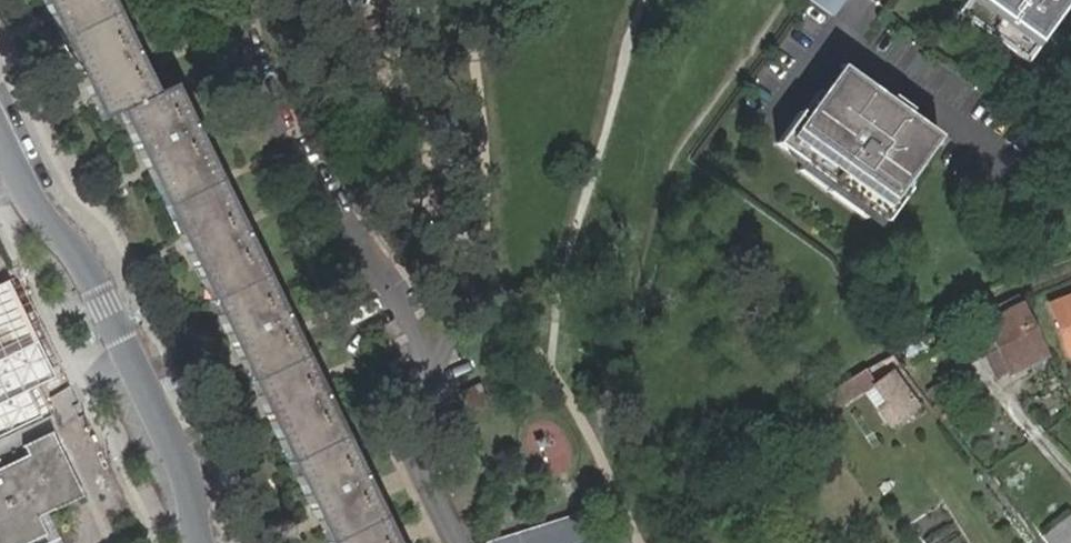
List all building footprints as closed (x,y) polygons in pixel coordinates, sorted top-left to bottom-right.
[(393,528),(375,491),(320,379),(296,331),(243,224),(221,179),(175,85),(157,94),(111,0),(40,0),(48,16),(88,97),(100,122),(118,114),(145,169),(183,246),(330,542),(352,542),(393,528)] [(809,2),(831,19),(845,0),(806,0),(809,2)] [(958,13),(1025,63),(1068,5),(1063,2),(1061,0),(968,0),(958,13)] [(818,92),(799,119),(806,125),(845,71),(841,68),(821,94),(818,92)] [(870,95),(873,92),(845,71),(806,125),(799,119),(796,117),(776,145),(803,165),(827,184),(831,187),(869,214),(883,224),(906,192),(904,190),(897,185),(916,159),(933,136),(906,116),(903,119),(885,106),(870,95)] [(873,92),(870,95),(885,106),(903,119),(906,116),(908,113),(890,99),(888,102),(873,92)] [(938,140),(933,136),(916,159),(923,164),(938,140)] [(923,164),(916,159),(897,185),(904,190),(923,164)] [(822,191),(827,184),(803,165),(797,172),(822,191)] [(869,214),(831,187),(826,194),(863,221),(869,214)] [(51,414),(36,383),(53,375),(8,281),(0,285),(0,438),(51,414)] [(1043,315),(1066,365),(1070,363),(1070,302),(1043,315)] [(1042,359),(1017,313),(983,330),(1007,376),(1042,359)] [(869,384),(861,373),(823,395),(831,407),(869,384)] [(886,425),(913,407),(890,375),(871,388),(884,406),(876,411),(886,425)] [(480,384),(460,393),(469,414),(490,405),(480,384)] [(540,470),(571,463),(564,430),(533,437),(540,470)] [(0,467),(0,542),(32,542),(48,535),(36,509),(51,501),(56,512),(76,501),(63,475),(72,470),(53,431),(24,447),(27,454),(0,467)] [(63,475),(76,501),(85,497),(72,470),(63,475)] [(488,539),(490,542),(574,542),(612,531),(603,502),(488,539)] [(1038,533),(1045,542),(1070,542),(1070,512),(1069,509),(1038,533)] [(393,528),(352,542),(400,542),(398,539),(393,528)]
